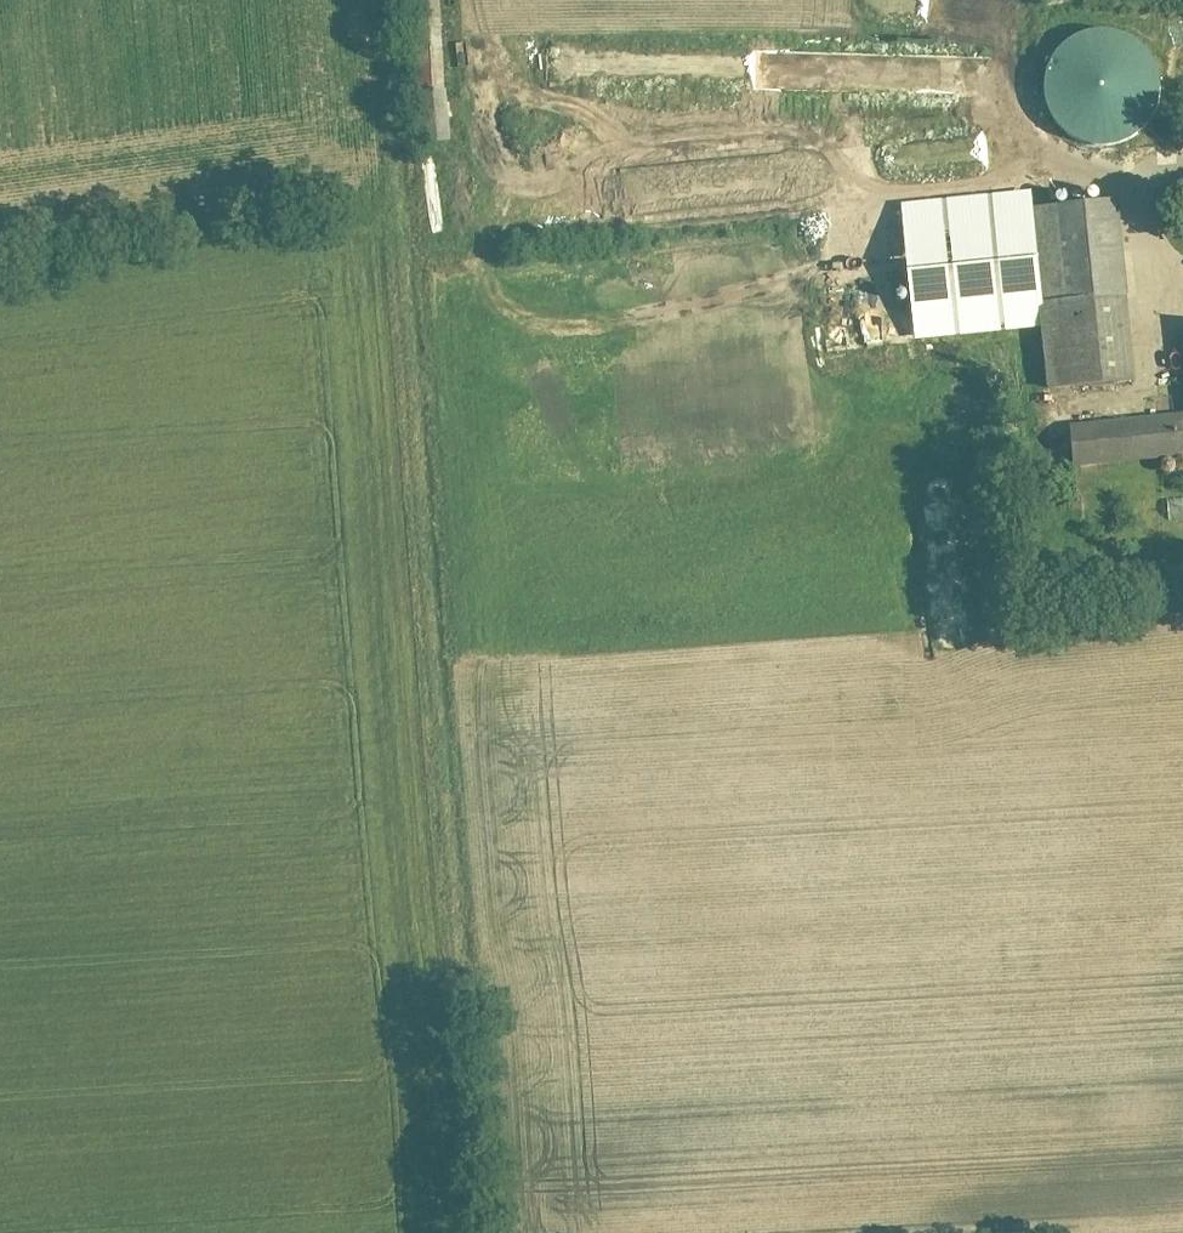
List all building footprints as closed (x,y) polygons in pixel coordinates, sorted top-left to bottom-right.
[(1044,135),(1047,149),(1058,164),(1083,171),(1096,167),(1106,159),(1115,139),(1114,126),(1107,112),(1093,102),(1075,100),(1060,106),(1048,118),(1044,135)] [(892,209),(904,342),(1029,331),(1017,198),(892,209)] [(1041,393),(1128,386),(1113,204),(1026,211),(1041,393)] [(1176,336),(1181,416),(1060,423),(1063,471),(1182,463),(1182,335),(1176,336)]
